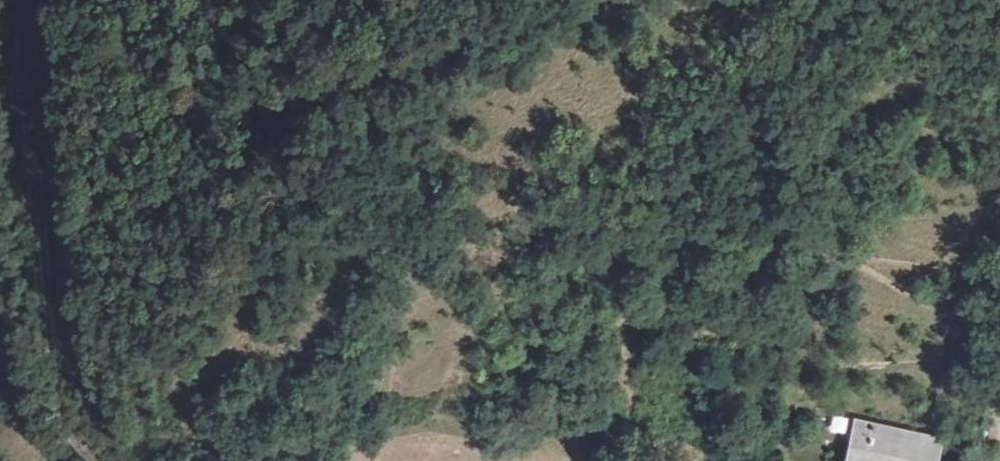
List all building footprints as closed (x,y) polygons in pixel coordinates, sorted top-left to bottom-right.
[(856,422),(848,460),(936,460),(941,440),(856,422)]
